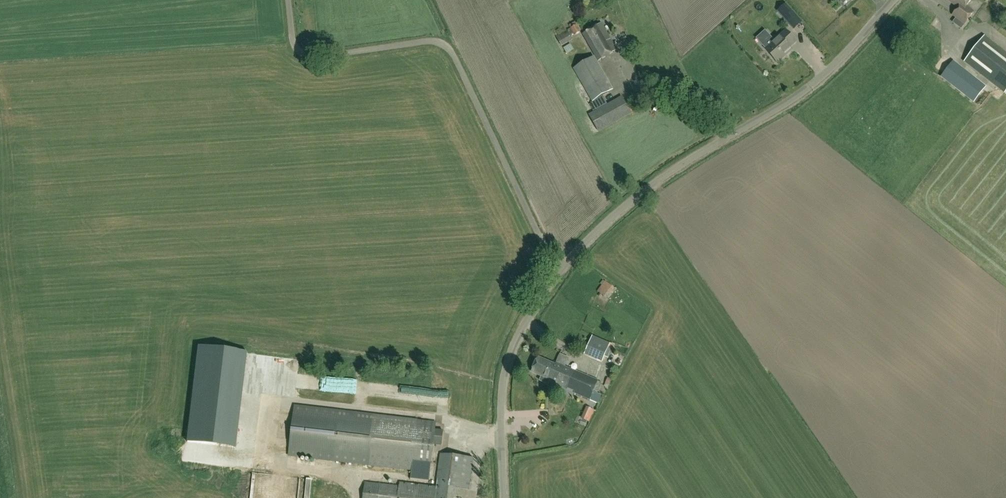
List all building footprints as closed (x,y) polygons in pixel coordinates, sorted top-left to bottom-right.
[(974,12),(966,7),(971,0),(948,0),(959,8),(953,15),(965,24),(974,12)] [(984,5),(976,0),(974,0),(971,4),(980,11),(984,5)] [(795,14),(786,4),(778,11),(787,22),(794,30),(802,22),(795,14)] [(598,61),(617,50),(602,23),(583,34),(598,61)] [(778,63),(792,50),(790,47),(796,42),(786,30),(765,49),(778,63)] [(562,46),(573,39),(568,31),(556,37),(562,46)] [(1005,92),(1005,52),(985,36),(964,62),(1004,94),(1005,93),(1005,92)] [(573,43),(566,46),(568,52),(575,49),(573,43)] [(607,105),(603,96),(613,90),(594,57),(574,69),(593,102),(598,110),(589,115),(599,131),(631,113),(622,97),(607,105)] [(974,102),(986,86),(956,63),(943,78),(974,102)] [(608,298),(614,288),(605,281),(599,291),(608,298)] [(592,337),(585,352),(591,355),(599,338),(593,336),(592,337)] [(538,358),(532,372),(541,376),(539,381),(548,385),(550,381),(567,389),(568,386),(572,377),(574,371),(556,364),(556,365),(538,358)] [(572,377),(568,386),(575,389),(574,392),(574,393),(590,400),(593,392),(598,381),(574,370),(574,371),(572,377)] [(322,372),(320,390),(339,391),(346,392),(347,381),(336,380),(336,373),(322,372)] [(583,415),(590,418),(596,407),(590,403),(583,415)] [(294,405),(288,455),(332,460),(368,465),(412,470),(411,479),(429,481),(430,472),(434,444),(442,445),(444,431),(435,430),(436,422),(374,415),(338,411),(294,405)] [(473,458),(441,454),(436,487),(400,483),(400,486),(366,482),(364,497),(454,497),(455,497),(456,497),(458,488),(469,490),(473,458)]
